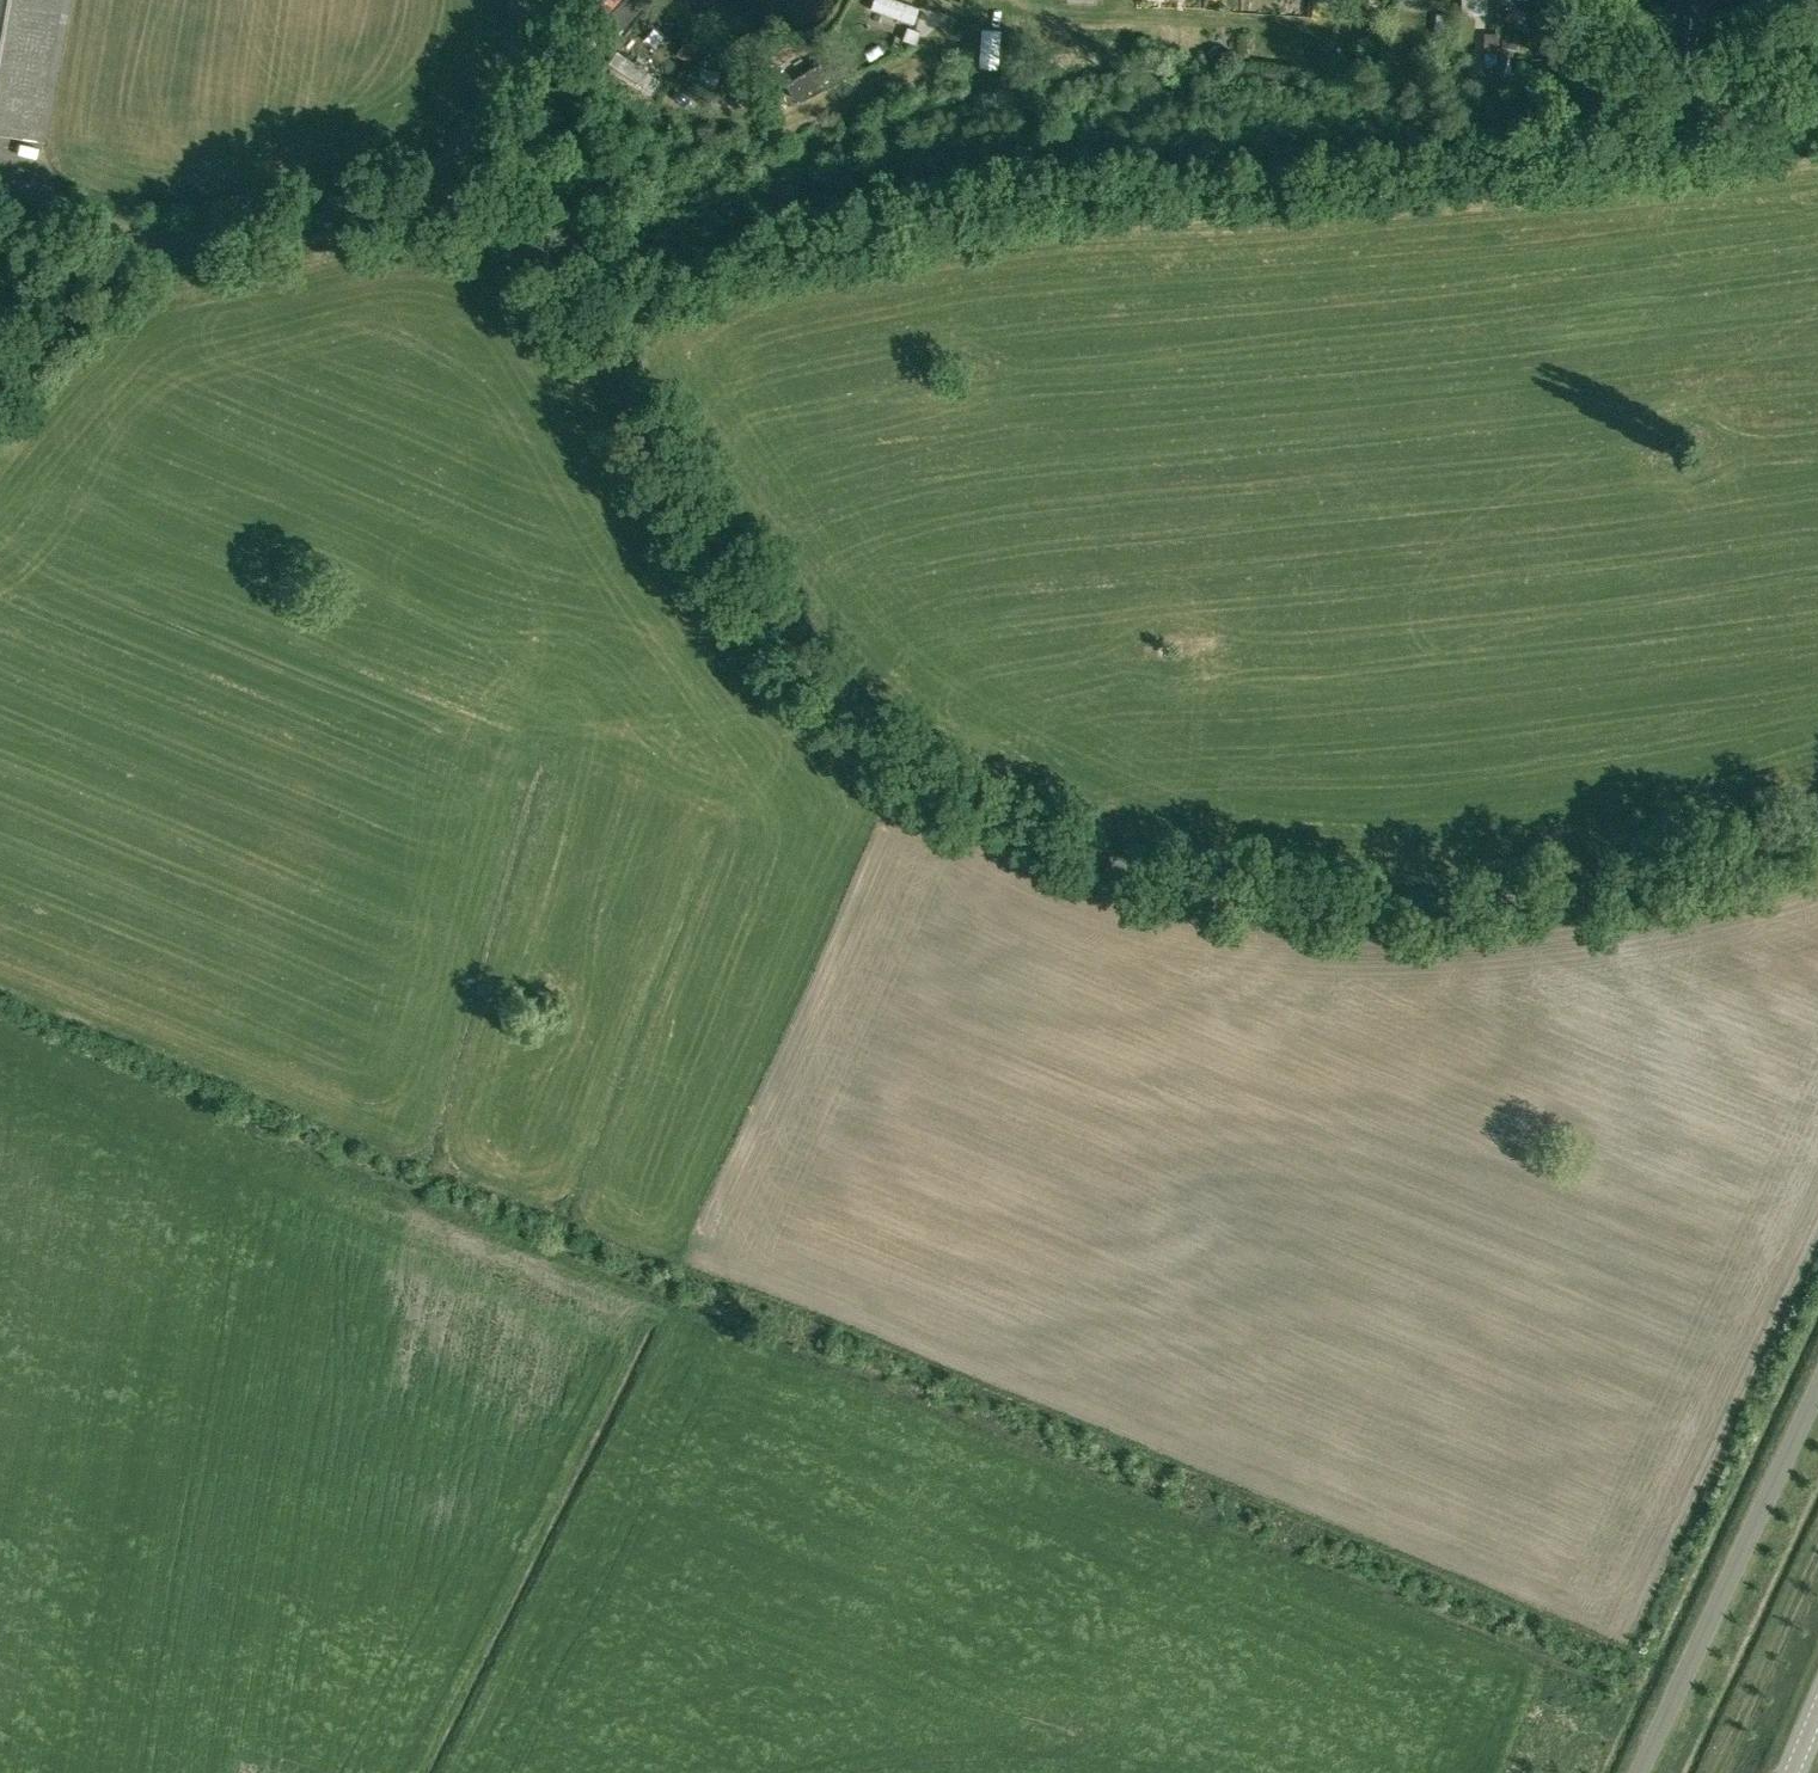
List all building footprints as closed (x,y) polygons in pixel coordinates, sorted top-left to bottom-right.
[(47,142),(72,0),(0,0),(0,133),(47,142)]
